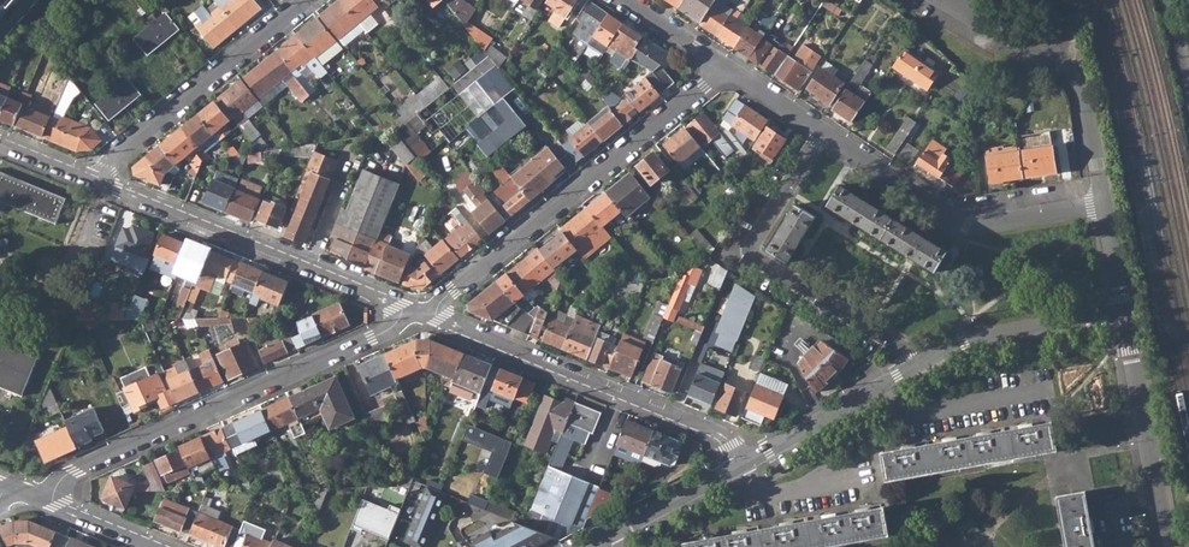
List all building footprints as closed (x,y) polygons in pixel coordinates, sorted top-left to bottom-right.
[(40,0),(0,0),(0,46),(40,0)] [(237,29),(261,10),(253,0),(229,0),(219,7),(237,29)] [(361,27),(364,25),(361,22),(378,8),(372,0),(341,0),(339,2),(347,12),(348,11),(361,27)] [(434,9),(444,0),(443,0),(427,0),(434,9)] [(459,0),(444,0),(466,28),(469,23),(476,12),(459,0)] [(533,19),(539,9),(537,7),(542,0),(525,0),(531,4),(524,13),(533,19)] [(577,0),(549,0),(547,3),(556,10),(548,21),(558,28),(565,18),(567,20),(572,13),(569,11),(577,0)] [(701,24),(713,5),(717,0),(684,0),(678,8),(701,24)] [(713,5),(701,24),(700,26),(716,37),(730,16),(741,0),(734,0),(728,8),(729,11),(727,14),(713,5)] [(823,8),(839,17),(843,11),(827,1),(823,8)] [(320,17),(339,40),(356,26),(359,29),(361,27),(348,11),(347,12),(339,2),(320,17)] [(590,4),(579,22),(582,24),(573,36),(581,41),(568,60),(573,66),(586,47),(587,45),(591,40),(607,15),(590,4)] [(196,26),(214,48),(237,29),(219,7),(196,26)] [(737,12),(732,18),(748,28),(752,23),(737,12)] [(150,27),(163,43),(179,30),(165,14),(150,27)] [(587,45),(586,47),(601,57),(622,26),(607,15),(591,40),(587,45)] [(732,18),(730,16),(716,37),(735,49),(748,28),(732,18)] [(296,36),(318,62),(320,60),(318,57),(336,42),(317,19),(296,36)] [(479,29),(469,23),(466,28),(474,37),(479,29)] [(601,57),(623,72),(630,62),(645,41),(622,26),(601,57)] [(134,40),(148,56),(163,43),(150,27),(134,40)] [(735,49),(749,59),(762,40),(766,35),(760,32),(758,35),(748,28),(735,49)] [(474,37),(486,52),(489,47),(494,40),(479,29),(474,37)] [(292,74),(310,95),(314,91),(299,73),(308,66),(320,80),(327,73),(320,65),(318,62),(296,36),(277,52),(292,71),(292,74)] [(782,45),(771,38),(767,43),(762,40),(749,59),(775,76),(788,57),(778,51),(782,45)] [(652,73),(666,91),(674,84),(660,67),(671,58),(645,41),(630,62),(652,73)] [(775,76),(799,91),(822,57),(804,45),(793,60),(788,57),(775,76)] [(489,56),(499,69),(506,59),(489,47),(486,52),(489,56)] [(893,69),(926,91),(939,73),(906,51),(893,69)] [(289,72),(292,74),(292,71),(277,52),(274,54),(289,72)] [(284,79),(302,103),(311,96),(310,95),(292,74),(289,72),(274,54),(259,66),(279,90),(281,93),(285,90),(279,83),(284,79)] [(465,131),(488,158),(491,155),(525,127),(503,99),(515,88),(499,69),(489,56),(477,67),(471,71),(453,85),(449,89),(441,95),(426,108),(416,116),(426,128),(433,136),(436,134),(439,131),(449,144),(465,131)] [(465,64),(471,71),(477,67),(471,59),(465,64)] [(325,61),(320,65),(327,73),(328,75),(333,70),(325,61)] [(866,61),(850,85),(858,89),(873,66),(866,61)] [(575,66),(582,72),(586,68),(579,62),(575,66)] [(244,79),(260,98),(273,87),(276,91),(279,90),(259,66),(244,79)] [(820,99),(830,106),(844,85),(822,69),(808,90),(818,96),(816,99),(819,101),(820,99)] [(629,100),(640,113),(666,91),(652,73),(643,80),(644,81),(626,96),(629,100)] [(91,130),(86,128),(77,124),(59,117),(62,110),(65,111),(72,92),(77,94),(79,90),(69,78),(44,140),(76,152),(89,150),(100,141),(91,130)] [(449,89),(453,85),(447,78),(443,82),(449,89)] [(111,92),(125,108),(141,95),(127,79),(111,92)] [(233,119),(234,120),(257,100),(241,81),(218,100),(222,106),(233,119)] [(850,85),(848,88),(858,95),(860,91),(858,89),(850,85)] [(6,100),(10,91),(0,87),(0,116),(6,100)] [(281,93),(279,90),(276,91),(273,87),(260,98),(263,101),(278,96),(281,93)] [(861,92),(860,91),(858,95),(848,88),(833,111),(852,124),(873,93),(864,87),(861,92)] [(426,108),(441,95),(436,89),(420,101),(426,108)] [(95,105),(109,122),(125,108),(111,92),(95,105)] [(612,113),(620,100),(610,92),(603,102),(609,109),(612,113)] [(13,127),(26,95),(23,94),(18,105),(6,100),(0,116),(0,122),(13,127)] [(620,100),(612,113),(623,126),(628,122),(631,119),(627,114),(633,109),(626,102),(629,100),(626,96),(624,94),(620,100)] [(13,127),(42,139),(51,116),(47,114),(46,117),(27,109),(32,97),(26,95),(13,127)] [(402,117),(407,123),(416,116),(426,108),(420,101),(415,95),(396,110),(402,117)] [(234,120),(239,126),(246,120),(248,116),(261,105),(257,100),(234,120)] [(736,135),(743,144),(747,137),(754,141),(767,121),(735,100),(722,120),(731,126),(729,128),(733,131),(735,129),(738,131),(736,135)] [(263,107),(283,130),(287,127),(268,103),(263,107)] [(214,104),(198,116),(214,135),(220,143),(230,135),(225,125),(233,119),(222,106),(218,109),(214,104)] [(612,113),(609,109),(588,125),(603,143),(623,126),(612,113)] [(731,160),(737,156),(736,155),(720,135),(703,115),(689,127),(704,146),(712,140),(716,135),(719,138),(716,142),(731,160)] [(205,155),(220,143),(214,135),(198,116),(183,129),(201,151),(196,155),(202,162),(210,161),(205,155)] [(430,154),(423,144),(416,136),(426,128),(416,116),(407,123),(398,130),(395,133),(416,159),(418,162),(430,154)] [(402,117),(393,124),(398,130),(407,123),(402,117)] [(78,121),(77,124),(86,128),(87,125),(86,121),(81,119),(78,121)] [(908,119),(887,150),(895,155),(916,124),(908,119)] [(267,146),(246,120),(239,126),(260,152),(267,146)] [(393,124),(373,129),(378,135),(395,133),(398,130),(393,124)] [(562,146),(577,164),(603,143),(588,125),(562,146)] [(360,131),(363,138),(372,136),(378,135),(373,129),(371,128),(360,131)] [(433,136),(426,128),(416,136),(423,144),(426,141),(433,136)] [(767,160),(772,164),(773,161),(786,140),(766,128),(753,147),(762,153),(759,157),(766,161),(767,160)] [(191,166),(197,174),(202,162),(196,155),(201,151),(183,129),(160,146),(176,166),(180,163),(186,158),(191,166)] [(664,147),(679,165),(701,148),(685,129),(664,147)] [(720,135),(736,155),(742,150),(726,130),(720,135)] [(394,152),(407,167),(416,159),(395,133),(378,135),(372,136),(368,146),(383,145),(385,146),(380,150),(387,158),(394,152)] [(436,134),(433,136),(426,141),(432,150),(442,141),(436,134)] [(286,238),(303,245),(336,163),(320,156),(323,147),(327,148),(329,143),(317,145),(311,159),(317,162),(286,238)] [(897,155),(911,165),(920,153),(905,143),(897,155)] [(301,147),(311,159),(317,145),(301,147)] [(168,172),(176,166),(160,146),(144,160),(160,179),(168,172)] [(236,157),(239,157),(230,146),(225,150),(231,158),(236,157)] [(930,173),(950,186),(963,167),(929,146),(915,167),(928,176),(930,173)] [(1020,152),(1024,179),(1056,174),(1052,147),(1020,152)] [(522,192),(530,202),(557,180),(554,176),(564,168),(548,149),(511,179),(522,192)] [(270,157),(278,160),(282,150),(271,151),(270,157)] [(745,154),(742,150),(736,155),(737,156),(741,161),(745,154)] [(987,158),(991,185),(1024,179),(1020,152),(987,158)] [(639,167),(652,185),(669,171),(655,154),(639,167)] [(239,157),(236,157),(234,166),(242,169),(248,155),(239,157)] [(180,163),(186,170),(191,166),(186,158),(180,163)] [(136,177),(170,190),(175,175),(168,172),(160,179),(144,160),(133,168),(136,177)] [(522,192),(511,179),(498,163),(490,170),(503,185),(494,191),(505,205),(504,206),(512,216),(530,202),(522,192)] [(197,174),(191,166),(186,170),(194,181),(197,174)] [(330,256),(364,270),(399,185),(400,186),(403,178),(391,174),(388,181),(365,172),(349,212),(343,210),(331,238),(337,240),(330,256)] [(56,226),(67,200),(0,173),(0,203),(56,226)] [(621,213),(626,219),(651,199),(633,177),(619,188),(617,185),(606,194),(621,213)] [(677,185),(692,204),(699,198),(683,179),(677,185)] [(203,204),(224,213),(233,191),(234,190),(212,181),(203,204)] [(506,223),(484,196),(486,194),(477,182),(464,192),(479,210),(473,215),(490,236),(506,223)] [(947,253),(839,187),(826,207),(935,274),(947,253)] [(258,201),(233,191),(224,213),(249,223),(258,201)] [(587,209),(603,228),(621,213),(606,194),(587,209)] [(263,227),(270,229),(272,225),(279,228),(285,212),(270,206),(271,203),(267,201),(259,219),(265,222),(263,227)] [(815,217),(794,205),(766,250),(786,263),(815,217)] [(564,233),(578,250),(579,251),(585,259),(611,238),(603,228),(587,209),(562,230),(564,233)] [(395,210),(393,215),(401,219),(403,213),(395,210)] [(394,238),(401,219),(393,215),(385,235),(394,238)] [(447,239),(462,257),(482,241),(469,225),(463,230),(461,228),(447,239)] [(136,234),(124,229),(117,248),(112,260),(144,273),(149,261),(143,258),(152,235),(138,229),(136,234)] [(544,250),(557,267),(578,250),(564,233),(544,250)] [(695,242),(708,258),(713,251),(701,236),(695,242)] [(181,266),(189,247),(163,237),(155,257),(181,267),(181,266)] [(399,283),(407,265),(411,256),(403,253),(407,243),(400,241),(398,244),(392,241),(389,247),(377,274),(399,283)] [(429,260),(440,274),(459,260),(444,242),(431,251),(424,243),(418,247),(429,260)] [(192,270),(177,306),(183,308),(184,308),(186,302),(207,251),(190,245),(189,247),(181,266),(192,270)] [(507,274),(524,295),(544,281),(542,278),(545,275),(547,278),(555,270),(538,249),(507,274)] [(207,251),(186,302),(194,305),(200,289),(210,293),(217,276),(226,280),(225,282),(232,285),(240,265),(207,251)] [(412,289),(422,290),(440,274),(429,260),(419,269),(413,261),(412,262),(410,267),(403,285),(412,289)] [(232,285),(229,292),(243,297),(245,291),(254,295),(263,274),(240,265),(232,285)] [(675,315),(678,309),(679,310),(683,300),(685,294),(691,296),(701,270),(691,266),(681,271),(663,317),(696,330),(702,333),(704,327),(675,315)] [(719,290),(724,277),(727,271),(720,266),(711,287),(719,290)] [(560,275),(555,270),(547,278),(550,282),(560,275)] [(614,275),(616,285),(617,285),(631,282),(629,273),(614,275)] [(261,299),(279,306),(289,284),(263,274),(254,295),(251,303),(258,306),(261,299)] [(520,309),(525,313),(528,310),(521,304),(528,298),(524,295),(507,274),(498,282),(520,309)] [(634,289),(640,292),(645,280),(631,282),(617,285),(615,292),(634,289)] [(469,312),(529,336),(534,321),(533,318),(525,313),(520,309),(498,282),(468,306),(469,312)] [(129,318),(143,321),(148,297),(134,294),(129,318)] [(689,302),(691,296),(685,294),(683,300),(689,302)] [(554,298),(548,313),(556,316),(563,301),(554,298)] [(83,322),(103,322),(107,311),(83,303),(75,322),(83,322)] [(179,320),(183,308),(177,306),(172,304),(165,320),(179,320)] [(293,333),(300,330),(307,345),(350,326),(340,305),(297,324),(293,333)] [(536,315),(534,321),(529,336),(537,340),(548,313),(537,305),(532,313),(536,315)] [(108,309),(109,320),(124,319),(123,306),(116,306),(113,309),(108,309)] [(197,313),(184,308),(183,308),(179,320),(194,320),(197,313)] [(653,342),(663,317),(654,313),(644,338),(653,342)] [(778,330),(795,336),(802,320),(784,313),(778,330)] [(543,341),(563,349),(572,327),(575,319),(568,316),(564,325),(552,320),(543,341)] [(235,334),(249,330),(245,319),(229,319),(235,334)] [(249,330),(260,326),(259,323),(263,322),(261,319),(245,319),(249,330)] [(596,337),(572,327),(563,349),(587,359),(595,339),(596,337)] [(696,346),(703,348),(711,330),(704,327),(702,333),(696,346)] [(292,337),(298,349),(307,345),(300,330),(293,333),(292,337)] [(690,343),(696,346),(702,333),(696,330),(690,343)] [(596,337),(595,339),(599,341),(590,361),(610,368),(616,354),(608,350),(610,344),(613,346),(616,339),(598,332),(596,337)] [(259,353),(265,364),(298,349),(292,337),(290,333),(281,337),(280,335),(266,342),(268,347),(265,348),(266,350),(259,353)] [(610,368),(631,377),(642,349),(639,341),(623,334),(618,348),(616,354),(610,368)] [(798,365),(814,393),(848,359),(822,341),(812,351),(808,348),(809,347),(802,339),(795,346),(803,353),(804,352),(808,356),(798,365)] [(385,355),(396,379),(422,367),(426,369),(432,352),(431,351),(430,342),(416,340),(385,355)] [(218,357),(229,380),(257,368),(246,344),(240,347),(238,341),(225,347),(228,352),(218,357)] [(23,397),(23,396),(37,358),(39,358),(39,357),(0,342),(0,388),(10,392),(23,397)] [(463,355),(430,342),(431,351),(432,352),(426,369),(447,377),(444,386),(450,389),(454,380),(463,355)] [(618,348),(613,346),(610,344),(608,350),(616,354),(618,348)] [(204,367),(191,373),(200,394),(223,383),(209,351),(199,357),(204,367)] [(643,382),(671,393),(681,368),(662,361),(663,357),(655,354),(643,382)] [(749,368),(758,372),(764,358),(755,354),(749,368)] [(359,367),(371,394),(397,383),(396,379),(385,355),(359,367)] [(454,380),(481,391),(491,367),(463,355),(454,380)] [(176,369),(164,374),(173,393),(177,403),(177,404),(200,394),(191,373),(186,362),(176,367),(176,369)] [(493,391),(514,400),(522,379),(491,367),(481,391),(491,395),(493,391)] [(150,379),(126,390),(125,391),(125,392),(120,394),(126,408),(131,405),(135,413),(151,406),(150,403),(159,399),(163,409),(177,403),(173,393),(164,374),(162,369),(156,372),(158,376),(150,379)] [(122,381),(126,390),(150,379),(146,370),(122,381)] [(742,418),(760,426),(764,415),(774,419),(788,384),(780,381),(781,377),(772,373),(771,377),(760,373),(742,418)] [(687,396),(711,406),(720,383),(697,374),(687,396)] [(323,415),(330,429),(354,418),(336,378),(289,399),(301,424),(323,415)] [(717,408),(736,416),(746,392),(726,385),(717,408)] [(49,387),(42,404),(44,408),(47,407),(51,416),(60,412),(49,387)] [(409,425),(415,422),(415,421),(401,391),(395,393),(409,425)] [(116,396),(123,409),(126,408),(120,394),(116,396)] [(554,430),(562,433),(575,403),(564,399),(562,404),(544,397),(524,445),(544,453),(554,430)] [(261,411),(273,437),(301,424),(289,399),(261,411)] [(68,429),(77,448),(93,441),(92,439),(104,434),(88,400),(84,402),(88,413),(65,423),(68,429)] [(427,418),(427,420),(434,423),(441,406),(432,402),(427,418)] [(562,433),(531,509),(524,526),(552,538),(559,541),(583,528),(587,519),(599,490),(599,488),(560,472),(573,440),(586,445),(590,434),(593,435),(601,414),(575,403),(562,433)] [(41,432),(45,439),(61,432),(57,424),(64,421),(60,412),(51,416),(47,407),(44,408),(42,404),(40,410),(48,428),(41,432)] [(366,414),(374,431),(392,423),(384,406),(366,414)] [(223,428),(237,460),(248,455),(245,449),(267,439),(271,447),(276,444),(273,437),(261,411),(223,428)] [(415,422),(420,433),(427,430),(427,420),(427,418),(415,421),(415,422)] [(617,445),(644,457),(654,432),(627,421),(617,445)] [(470,423),(464,439),(494,450),(485,472),(500,478),(515,440),(470,423)] [(886,481),(1056,450),(1051,423),(1029,428),(1028,424),(1021,425),(1021,430),(1017,430),(1016,429),(991,434),(992,435),(990,435),(989,432),(980,433),(981,437),(952,442),(951,439),(943,440),(944,444),(940,444),(940,443),(915,448),(915,449),(913,449),(913,445),(905,446),(905,451),(881,453),(886,481)] [(68,429),(61,432),(45,439),(38,443),(46,462),(77,448),(68,429)] [(215,467),(218,473),(228,468),(223,457),(225,456),(223,452),(228,449),(219,430),(202,438),(215,467)] [(659,462),(671,467),(675,465),(680,453),(676,451),(679,443),(654,432),(644,457),(642,462),(655,467),(657,466),(659,462)] [(215,467),(202,438),(179,448),(193,479),(199,491),(207,491),(201,478),(200,478),(198,475),(215,467)] [(303,445),(307,454),(313,451),(309,443),(303,445)] [(156,462),(168,483),(190,473),(178,451),(156,462)] [(102,500),(125,509),(132,492),(165,491),(152,464),(143,469),(152,487),(135,487),(111,478),(102,500)] [(396,481),(399,486),(401,486),(410,486),(413,481),(415,475),(412,473),(396,481)] [(187,481),(190,491),(199,491),(193,479),(187,481)] [(391,487),(367,546),(386,546),(410,486),(401,486),(399,486),(391,487)] [(404,543),(414,546),(425,546),(447,495),(427,487),(404,543)] [(314,507),(319,510),(328,488),(319,488),(315,498),(317,499),(314,507)] [(587,519),(588,519),(606,509),(613,495),(599,490),(587,519)] [(1066,546),(1093,546),(1091,534),(1090,534),(1089,531),(1093,530),(1091,523),(1088,524),(1086,514),(1087,514),(1083,492),(1057,497),(1066,546)] [(470,495),(466,503),(484,510),(487,503),(470,495)] [(221,546),(232,546),(239,529),(218,520),(220,515),(208,510),(212,501),(204,498),(198,513),(190,535),(221,546)] [(190,535),(198,513),(165,499),(156,521),(190,535)] [(484,510),(511,521),(515,513),(488,502),(487,503),(484,510)] [(889,535),(884,508),(871,510),(871,512),(869,512),(868,508),(859,510),(860,514),(833,519),(832,514),(824,515),(824,520),(822,520),(821,519),(795,523),(795,525),(793,526),(792,521),(785,523),(785,527),(747,532),(747,534),(745,534),(744,530),(736,532),(737,536),(709,540),(708,537),(701,538),(702,541),(699,542),(698,540),(684,543),(685,546),(823,546),(889,535)] [(272,543),(265,540),(267,534),(257,530),(255,536),(247,533),(245,538),(242,537),(251,518),(245,515),(239,529),(232,546),(271,546),(272,543)] [(1,546),(17,546),(18,543),(28,544),(35,546),(62,546),(66,537),(27,522),(15,522),(0,529),(0,544),(1,546)] [(528,546),(535,546),(552,538),(524,526),(512,522),(504,529),(491,536),(489,532),(472,540),(475,545),(471,546),(527,546),(528,546)] [(66,537),(62,546),(89,546),(66,537)]
